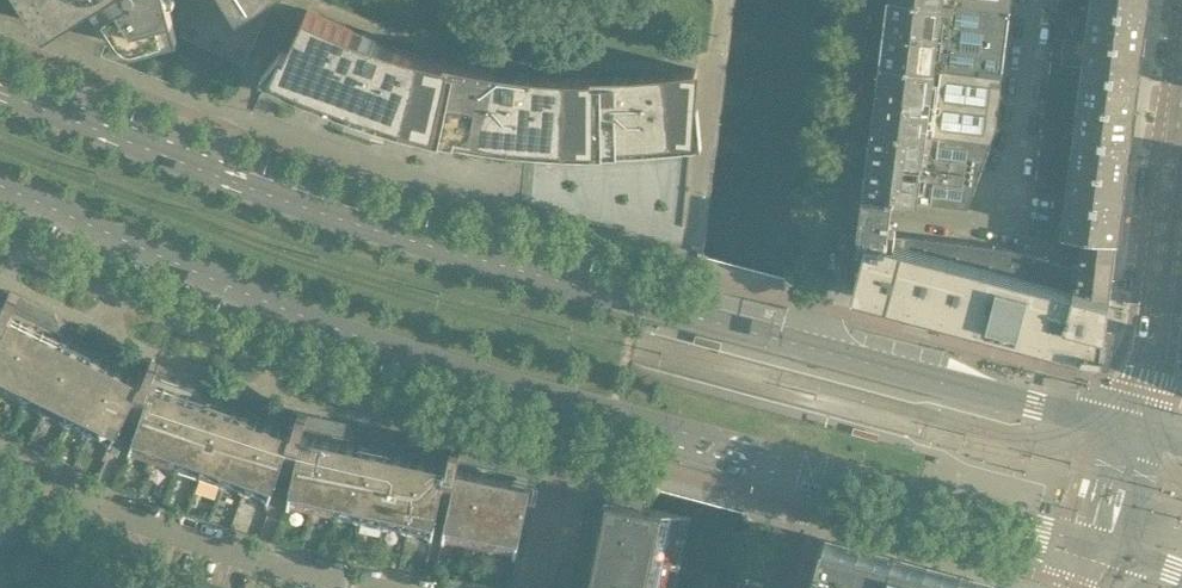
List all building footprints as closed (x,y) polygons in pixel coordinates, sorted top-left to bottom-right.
[(46,18),(50,24),(75,8),(88,0),(34,0),(46,18)] [(99,3),(97,4),(119,37),(128,44),(140,45),(180,34),(244,65),(275,0),(97,0),(99,3)] [(881,62),(1002,77),(1010,11),(924,0),(889,0),(881,62)] [(1010,11),(1011,0),(924,0),(1010,11)] [(1055,35),(1141,45),(1146,0),(1059,0),(1055,35)] [(689,148),(696,69),(664,73),(641,75),(614,76),(593,76),(567,75),(543,74),(516,71),(495,68),(470,64),(446,59),(422,53),(398,46),(354,30),(330,20),(307,10),(274,79),(324,101),(351,111),(374,119),(402,127),(428,134),(455,139),(483,144),(507,148),(535,151),(564,153),(592,153),(616,153),(644,152),(672,150),(689,148)] [(1141,45),(1055,35),(1047,99),(1133,110),(1141,45)] [(1002,77),(881,62),(873,128),(990,143),(995,128),(1002,77)] [(1133,110),(1047,99),(1039,164),(1125,174),(1133,110)] [(990,143),(873,128),(862,189),(890,192),(967,207),(990,143)] [(1125,174),(1039,164),(1036,189),(1058,192),(1055,221),(1065,222),(1061,227),(1114,234),(1125,174)] [(1114,234),(1061,227),(1057,256),(1003,242),(886,228),(888,216),(889,204),(890,192),(862,189),(861,201),(859,211),(853,264),(856,265),(851,285),(877,292),(1081,346),(1081,344),(1100,347),(1114,234)] [(2,391),(22,401),(17,410),(20,411),(24,402),(43,411),(75,346),(56,336),(61,327),(56,313),(10,291),(7,296),(4,295),(0,296),(0,396),(2,391)] [(75,346),(43,411),(39,420),(42,422),(46,413),(65,422),(61,431),(64,432),(68,423),(87,433),(83,442),(85,443),(90,434),(109,443),(104,452),(107,453),(126,415),(139,421),(125,461),(128,462),(131,452),(152,459),(148,469),(151,470),(155,460),(175,467),(171,477),(174,478),(177,468),(198,475),(222,406),(201,399),(204,389),(198,376),(161,363),(151,360),(149,365),(146,364),(135,367),(133,373),(75,346)] [(222,406),(198,475),(194,485),(197,486),(200,476),(220,483),(217,493),(220,494),(223,484),(243,491),(240,501),(243,502),(246,492),(266,499),(263,509),(266,509),(280,470),(294,474),(285,515),(288,515),(290,506),(311,510),(309,520),(312,521),(314,511),(335,515),(332,525),(335,526),(338,516),(358,520),(375,449),(352,444),(355,434),(347,422),(308,414),(298,411),(297,417),(294,416),(284,421),(282,427),(222,406)] [(436,462),(375,449),(358,520),(356,530),(359,531),(361,521),(382,525),(380,535),(383,536),(385,526),(406,531),(404,540),(407,541),(409,531),(430,536),(427,546),(430,546),(439,504),(449,506),(440,548),(443,549),(445,539),(466,543),(464,553),(466,554),(469,544),(489,549),(487,558),(490,559),(492,549),(513,554),(511,563),(514,564),(534,472),(526,460),(452,445),(451,450),(447,450),(437,456),(436,462)] [(664,587),(668,566),(679,569),(680,566),(669,563),(673,543),(684,545),(685,542),(674,540),(678,519),(689,521),(690,518),(644,509),(645,500),(640,493),(618,488),(609,494),(607,501),(595,498),(585,505),(568,587),(668,587),(664,587)] [(997,586),(822,540),(810,587),(996,587),(997,586)]
